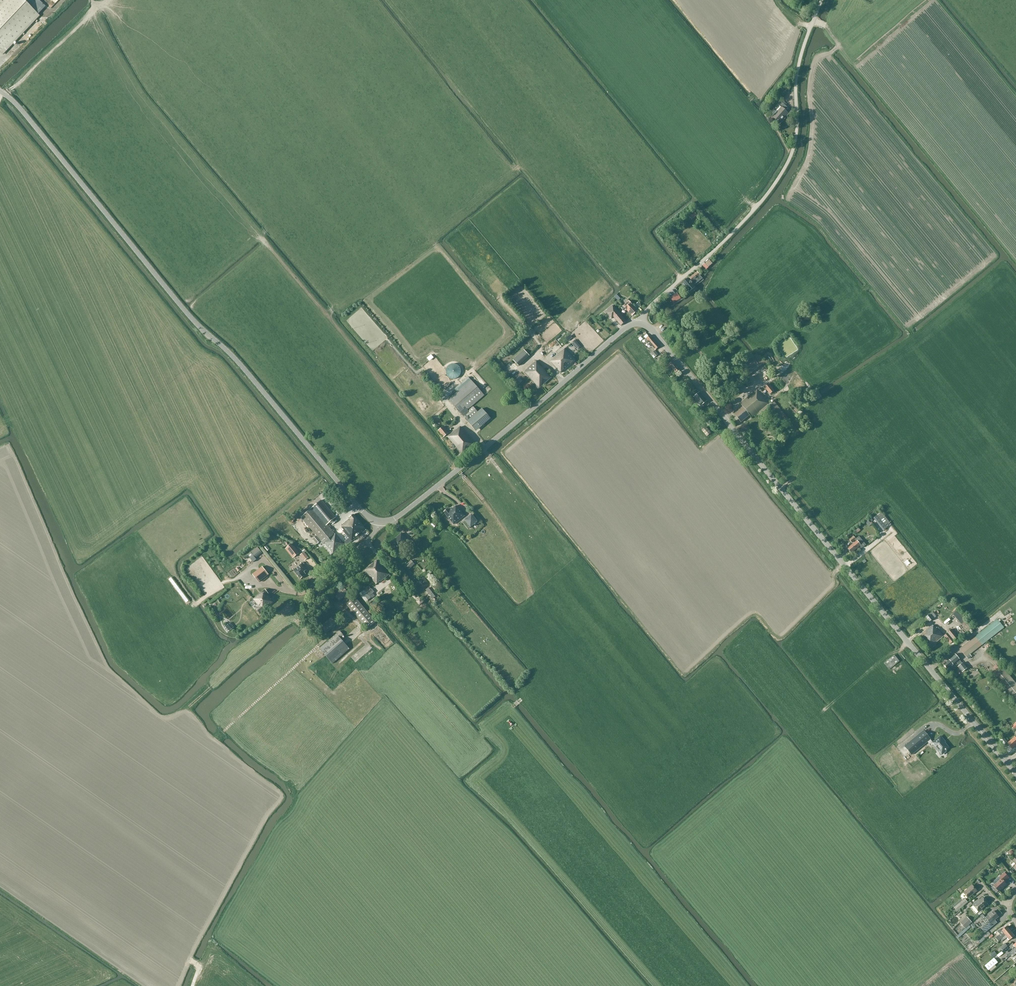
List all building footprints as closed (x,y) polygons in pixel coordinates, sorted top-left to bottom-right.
[(24,0),(7,0),(0,7),(0,52),(2,54),(40,15),(24,0)] [(791,112),(785,106),(787,104),(783,101),(781,103),(779,106),(780,106),(771,116),(780,124),(791,112)] [(479,186),(486,192),(489,190),(485,186),(482,183),(479,186)] [(694,285),(702,279),(696,272),(689,277),(694,285)] [(688,278),(681,284),(688,293),(695,287),(688,278)] [(670,297),(673,302),(680,298),(677,293),(670,297)] [(623,306),(625,309),(632,316),(637,311),(632,306),(628,301),(623,306)] [(627,322),(626,321),(613,306),(605,312),(611,319),(614,317),(621,326),(627,322)] [(655,350),(660,347),(650,335),(648,336),(646,335),(644,337),(651,346),(652,348),(650,350),(652,351),(649,354),(654,359),(658,355),(655,351),(655,350)] [(561,373),(575,361),(565,349),(553,359),(554,360),(551,362),(561,373)] [(524,350),(513,360),(518,366),(529,356),(524,350)] [(746,378),(763,364),(764,364),(766,363),(758,353),(738,369),(746,378)] [(523,372),(539,389),(551,378),(536,361),(523,372)] [(675,373),(680,369),(673,361),(669,365),(668,366),(665,363),(662,366),(667,373),(672,369),(675,373)] [(460,368),(459,367),(458,366),(457,365),(456,364),(455,364),(453,364),(452,364),(451,365),(450,365),(449,366),(448,367),(447,368),(446,369),(446,370),(446,372),(446,373),(446,374),(447,375),(448,377),(449,377),(450,378),(451,379),(452,379),(453,379),(455,379),(456,379),(457,378),(458,378),(459,377),(460,376),(460,375),(461,374),(461,372),(461,371),(461,370),(461,369),(460,368)] [(457,392),(448,400),(457,410),(467,422),(467,421),(478,412),(472,406),(484,396),(484,395),(471,380),(468,377),(454,389),(457,392)] [(770,394),(775,391),(770,384),(764,388),(770,394)] [(757,390),(740,404),(745,410),(751,418),(756,414),(757,417),(765,410),(769,407),(772,410),(782,423),(788,418),(774,402),(772,404),(759,388),(757,390)] [(701,406),(707,401),(700,392),(693,397),(701,406)] [(750,416),(745,410),(742,407),(734,414),(741,423),(750,416)] [(476,432),(491,419),(482,408),(467,421),(476,432)] [(444,438),(449,433),(444,427),(438,431),(444,438)] [(462,455),(475,444),(461,427),(447,437),(462,455)] [(706,436),(710,433),(706,427),(702,431),(706,436)] [(326,526),(327,525),(336,517),(321,500),(313,507),(312,509),(326,526)] [(449,510),(448,509),(444,512),(454,525),(464,516),(456,506),(453,508),(453,507),(449,510)] [(338,537),(327,525),(326,526),(312,509),(301,518),(316,536),(312,539),(317,544),(321,541),(324,545),(325,544),(333,554),(344,544),(343,543),(338,537)] [(349,538),(343,543),(346,546),(366,530),(354,514),(349,518),(350,519),(341,526),(344,530),(343,531),(349,538)] [(880,514),(878,516),(877,516),(875,518),(884,530),(887,528),(879,519),(882,517),(880,514)] [(472,515),(465,521),(470,527),(477,522),(472,515)] [(401,533),(391,542),(398,551),(400,553),(403,550),(402,548),(406,544),(405,544),(408,541),(401,533)] [(859,537),(856,539),(853,536),(849,540),(853,544),(848,548),(851,553),(860,546),(862,548),(865,545),(859,537)] [(291,544),(286,548),(294,557),(299,554),(291,544)] [(304,552),(300,555),(304,561),(308,558),(304,552)] [(381,582),(389,575),(378,560),(365,571),(366,573),(364,575),(366,578),(369,576),(376,585),(380,581),(381,582)] [(409,569),(415,564),(411,561),(405,566),(409,569)] [(302,564),(294,570),(300,579),(304,576),(304,575),(306,574),(304,572),(307,570),(302,564)] [(262,567),(253,574),(259,582),(268,575),(262,567)] [(364,590),(359,594),(366,602),(371,598),(372,598),(375,596),(373,593),(374,592),(372,589),(371,589),(369,586),(364,590)] [(348,594),(344,588),(340,590),(339,590),(337,592),(338,592),(334,595),(339,601),(344,597),(348,602),(346,604),(367,630),(376,622),(354,597),(352,598),(348,594)] [(256,609),(260,613),(273,603),(270,600),(271,599),(267,595),(268,594),(265,590),(253,599),(259,607),(256,609)] [(961,615),(960,614),(957,611),(953,614),(953,615),(956,619),(960,623),(967,632),(973,627),(962,614),(961,615)] [(929,622),(936,617),(932,612),(926,617),(929,622)] [(326,634),(337,625),(332,618),(320,627),(326,634)] [(982,645),(1003,628),(997,619),(975,637),(982,645)] [(229,631),(234,628),(230,623),(226,626),(229,631)] [(938,627),(936,629),(936,628),(935,629),(932,625),(920,636),(929,648),(943,637),(938,631),(940,630),(938,627)] [(960,640),(959,639),(951,630),(943,636),(950,644),(953,641),(956,644),(960,640)] [(340,631),(319,649),(332,664),(350,649),(340,638),(344,635),(340,631)] [(970,654),(982,645),(975,637),(959,649),(966,658),(966,657),(968,659),(971,656),(970,654)] [(350,655),(354,660),(362,653),(359,649),(350,655)] [(890,670),(896,664),(899,661),(894,655),(888,660),(884,663),(890,670)] [(953,665),(956,663),(959,666),(957,667),(962,673),(968,668),(963,662),(961,664),(959,661),(959,660),(955,655),(948,660),(949,660),(944,665),(947,669),(953,665)] [(1002,667),(999,663),(993,668),(996,672),(992,675),(1015,704),(1015,684),(1002,667)] [(924,731),(905,747),(911,755),(927,741),(931,746),(933,744),(937,750),(938,749),(942,754),(946,751),(945,750),(948,748),(944,743),(943,741),(943,740),(940,736),(932,743),(930,740),(930,739),(924,731)] [(1008,743),(1013,749),(1015,746),(1015,736),(1008,743)] [(993,888),(993,889),(993,890),(994,890),(994,891),(995,891),(995,892),(996,892),(997,892),(998,892),(998,891),(999,891),(1007,884),(1005,881),(1009,877),(1005,872),(999,877),(1001,879),(994,885),(995,886),(994,886),(994,887),(993,888)] [(967,898),(976,891),(972,886),(963,893),(967,898)] [(978,912),(987,904),(982,898),(976,903),(976,902),(973,905),(978,912)] [(968,902),(965,899),(963,900),(962,899),(953,906),(957,911),(968,902)] [(982,914),(980,916),(987,924),(981,928),(985,933),(990,928),(996,924),(993,921),(998,916),(993,911),(985,917),(982,914)] [(967,917),(960,923),(964,927),(961,930),(962,932),(965,929),(972,922),(967,917)] [(1001,931),(1003,934),(1001,936),(1002,936),(1003,937),(1005,936),(1010,932),(1006,927),(1001,931)] [(1014,937),(1010,932),(1005,936),(1003,937),(1000,939),(1002,942),(1004,940),(1007,938),(1009,941),(1014,937)] [(994,958),(985,966),(988,970),(998,962),(994,958)]
